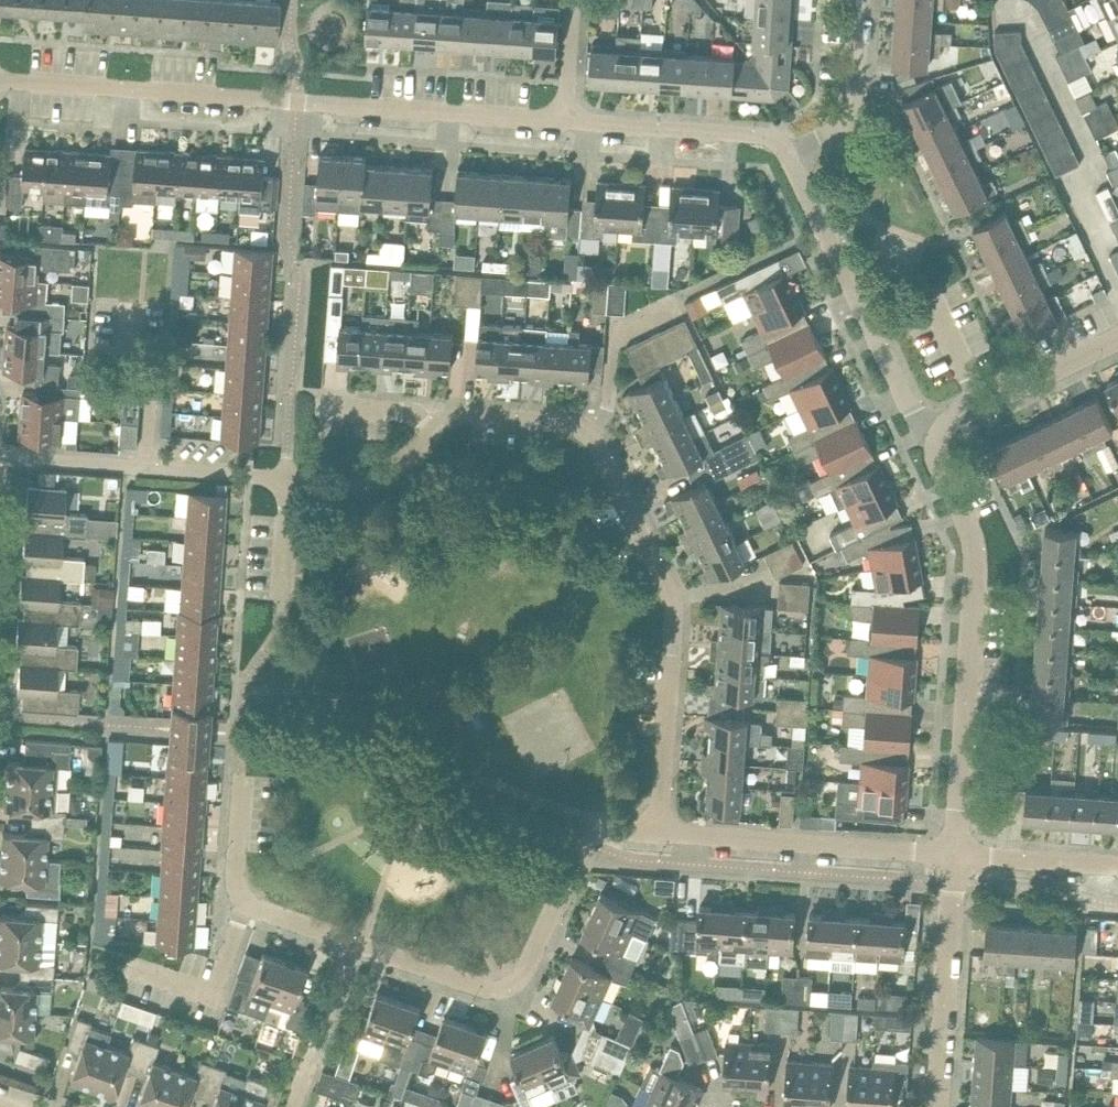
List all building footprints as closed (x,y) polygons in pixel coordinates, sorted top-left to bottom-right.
[(15,9),(16,0),(0,0),(0,8),(15,9)] [(15,9),(39,10),(39,0),(16,0),(15,9)] [(39,10),(62,12),(63,0),(39,0),(39,10)] [(62,12),(86,14),(85,28),(87,0),(63,0),(62,12)] [(85,28),(109,30),(111,0),(87,0),(85,28)] [(109,30),(133,32),(135,0),(111,0),(109,30)] [(133,32),(157,33),(159,0),(135,0),(133,32)] [(157,33),(180,35),(183,0),(159,0),(157,33)] [(180,35),(204,37),(207,0),(183,0),(180,35)] [(204,37),(228,39),(231,0),(207,0),(204,37)] [(228,39),(252,41),(255,0),(231,0),(228,39)] [(275,0),(255,0),(252,41),(276,42),(279,0),(275,0)] [(390,44),(393,0),(369,0),(366,42),(390,44)] [(390,44),(414,45),(415,41),(414,41),(416,8),(416,0),(393,0),(390,44)] [(414,41),(415,41),(438,43),(440,5),(441,0),(416,0),(416,8),(414,41)] [(438,43),(462,45),(464,7),(465,0),(441,0),(438,43)] [(497,0),(489,0),(485,47),(508,48),(511,15),(512,15),(513,1),(497,0)] [(682,11),(690,12),(691,0),(683,0),(682,11)] [(690,12),(702,13),(702,5),(698,0),(691,0),(690,12)] [(755,17),(793,20),(795,0),(756,0),(755,17)] [(896,16),(932,19),(933,7),(944,8),(944,0),(897,0),(896,16)] [(1064,0),(1042,0),(1038,5),(1043,17),(1066,3),(1064,0)] [(1109,13),(1117,9),(1117,0),(1103,0),(1109,13)] [(508,48),(508,52),(532,54),(535,16),(534,16),(535,3),(513,1),(512,15),(511,15),(508,48)] [(535,16),(532,54),(557,56),(560,18),(560,5),(536,3),(535,16)] [(1073,16),(1066,3),(1043,17),(1049,28),(1073,16)] [(1073,16),(1049,28),(1055,40),(1079,28),(1085,25),(1074,4),(1068,7),(1073,16)] [(488,9),(464,7),(462,45),(485,47),(488,9)] [(1109,13),(1117,31),(1117,9),(1109,13)] [(896,16),(894,40),(941,43),(942,31),(931,30),(932,19),(896,16)] [(793,20),(755,17),(754,41),(758,42),(758,41),(792,43),(793,20)] [(1085,41),(1079,28),(1055,40),(1061,53),(1085,41)] [(1021,30),(995,30),(996,48),(996,49),(1022,42),(1021,30)] [(617,45),(614,82),(638,84),(640,46),(641,35),(617,34),(617,45)] [(894,40),(893,64),(915,66),(928,67),(929,54),(940,55),(941,43),(894,40)] [(792,43),(758,41),(758,42),(757,52),(751,57),(782,92),(788,87),(792,43)] [(1022,42),(996,49),(1005,67),(1028,56),(1022,42)] [(590,81),(614,82),(617,45),(592,43),(590,81)] [(1080,44),(1061,53),(1056,55),(1062,68),(1086,56),(1080,44)] [(664,48),(640,46),(638,84),(661,86),(664,48)] [(688,50),(664,48),(661,86),(685,88),(688,54),(688,50)] [(685,88),(685,91),(708,93),(711,55),(688,54),(685,88)] [(736,57),(711,55),(708,93),(732,95),(735,61),(736,57)] [(1028,56),(1005,67),(1011,80),(1035,69),(1028,56)] [(1092,69),(1086,56),(1062,68),(1076,96),(1088,90),(1081,75),(1092,69)] [(782,92),(751,57),(745,62),(735,61),(732,95),(775,98),(782,92)] [(1035,69),(1011,80),(1018,94),(1041,82),(1035,69)] [(933,78),(904,86),(910,99),(904,102),(914,124),(956,104),(962,101),(951,79),(937,86),(933,78)] [(1048,96),(1041,82),(1018,94),(1024,107),(1048,96)] [(792,89),(784,95),(791,103),(798,96),(792,89)] [(1089,91),(1088,90),(1076,96),(1090,125),(1114,113),(1107,101),(1098,105),(1091,90),(1089,91)] [(1054,109),(1048,96),(1024,107),(1031,121),(1054,109)] [(961,115),(956,104),(914,124),(925,145),(957,130),(952,119),(961,115)] [(1061,123),(1054,109),(1031,121),(1037,134),(1061,123)] [(1114,113),(1090,125),(1096,138),(1117,127),(1117,122),(1114,113)] [(1067,136),(1061,123),(1037,134),(1044,148),(1067,136)] [(962,140),(957,130),(925,145),(935,167),(977,147),(972,136),(962,140)] [(1074,150),(1067,136),(1044,148),(1050,161),(1074,150)] [(982,157),(977,147),(935,167),(945,188),(977,173),(972,162),(982,157)] [(24,174),(9,172),(7,205),(23,206),(24,188),(44,189),(47,149),(26,148),(24,174)] [(44,189),(43,199),(65,201),(68,151),(47,149),(44,189)] [(134,205),(135,200),(155,202),(159,151),(137,149),(135,172),(123,171),(120,203),(134,205)] [(1080,163),(1074,150),(1050,161),(1057,175),(1080,163)] [(90,152),(68,151),(65,201),(86,203),(90,152)] [(177,192),(180,152),(159,151),(156,191),(177,192)] [(112,154),(90,152),(86,203),(111,205),(110,210),(120,211),(120,203),(123,171),(110,170),(112,154)] [(201,154),(180,152),(177,192),(198,194),(201,154)] [(222,155),(201,154),(198,194),(197,208),(218,209),(219,195),(222,155)] [(318,182),(305,181),(303,212),(316,213),(317,208),(340,210),(341,195),(344,155),(320,154),(318,182)] [(240,197),(243,157),(222,155),(219,195),(240,197)] [(344,155),(341,195),(340,210),(361,211),(362,203),(363,203),(365,164),(366,157),(344,155)] [(265,158),(243,157),(240,197),(241,197),(240,210),(261,212),(262,207),(276,208),(279,176),(264,175),(265,158)] [(365,164),(363,203),(385,205),(388,166),(365,164)] [(1111,168),(1107,170),(1113,183),(1117,181),(1117,165),(1111,168)] [(410,167),(388,166),(385,205),(407,207),(410,167)] [(433,169),(410,167),(407,207),(407,217),(428,219),(428,228),(441,229),(444,198),(431,197),(433,169)] [(456,199),(444,198),(441,229),(455,230),(456,210),(478,212),(481,172),(458,171),(456,199)] [(504,174),(481,172),(478,212),(501,213),(504,174)] [(982,183),(977,173),(945,188),(956,210),(988,195),(988,194),(998,190),(992,178),(982,183)] [(526,176),(504,174),(501,213),(523,215),(526,176)] [(548,177),(526,176),(523,215),(546,217),(548,177)] [(546,217),(544,234),(566,236),(566,238),(580,239),(581,235),(583,208),(570,207),(572,179),(548,177),(546,217)] [(596,209),(583,208),(581,235),(604,237),(604,228),(619,229),(622,182),(598,181),(596,209)] [(646,184),(622,182),(619,229),(633,230),(632,239),(655,241),(657,214),(644,213),(646,184)] [(657,214),(655,241),(678,242),(678,233),(693,234),(696,188),(672,186),(670,215),(657,214)] [(720,189),(696,188),(693,234),(707,235),(706,244),(736,246),(739,204),(725,203),(725,206),(719,205),(720,189)] [(1005,211),(993,217),(973,226),(984,248),(1026,228),(1021,217),(1011,222),(1005,211)] [(154,225),(153,235),(160,235),(174,237),(174,227),(161,226),(154,225)] [(174,227),(174,237),(177,237),(188,238),(195,238),(196,229),(189,228),(174,227)] [(1032,239),(1026,228),(984,248),(994,270),(1027,254),(1022,244),(1032,239)] [(48,239),(62,240),(63,230),(49,229),(48,239)] [(63,230),(62,240),(76,241),(77,231),(63,230)] [(202,240),(216,241),(217,231),(203,230),(202,240)] [(231,232),(217,231),(216,241),(231,242),(231,232)] [(176,243),(176,256),(177,256),(176,268),(191,269),(191,263),(192,257),(183,256),(184,243),(176,243)] [(0,254),(0,277),(37,279),(38,267),(74,270),(76,247),(31,244),(30,256),(0,254)] [(236,247),(234,271),(234,272),(271,274),(273,250),(236,247)] [(337,249),(336,258),(349,259),(349,250),(337,249)] [(1117,272),(1117,251),(1110,255),(1117,272)] [(368,260),(381,261),(381,253),(368,252),(368,260)] [(395,254),(381,253),(381,261),(394,262),(395,254)] [(474,253),(454,253),(454,264),(474,265),(474,253)] [(1032,265),(1027,254),(994,270),(1005,291),(1047,271),(1042,260),(1032,265)] [(484,269),(497,270),(497,261),(484,260),(484,269)] [(781,273),(774,260),(717,288),(724,302),(745,292),(753,310),(795,291),(786,271),(781,273)] [(511,262),(497,261),(497,270),(510,270),(511,262)] [(566,274),(566,276),(573,277),(578,277),(579,262),(567,261),(566,274)] [(528,263),(528,272),(541,273),(541,264),(528,263)] [(345,265),(332,264),(327,334),(339,335),(337,367),(348,367),(349,361),(360,362),(363,327),(341,325),(345,265)] [(381,268),(368,267),(367,276),(380,277),(381,268)] [(174,279),(173,291),(180,292),(189,293),(190,282),(191,269),(176,268),(175,279),(174,279)] [(399,270),(398,279),(411,280),(412,271),(399,270)] [(434,272),(412,271),(411,280),(412,280),(411,291),(433,293),(434,272)] [(1052,282),(1047,271),(1005,291),(1015,313),(1047,297),(1042,286),(1052,282)] [(271,274),(234,272),(233,296),(270,298),(271,274)] [(455,304),(468,305),(470,274),(457,273),(455,304)] [(484,275),(470,274),(468,305),(481,306),(484,275)] [(0,277),(0,300),(27,302),(26,314),(65,317),(66,302),(47,301),(49,281),(37,280),(0,277)] [(516,277),(515,294),(527,295),(529,278),(516,277)] [(529,278),(527,295),(528,295),(550,296),(551,290),(551,280),(529,278)] [(573,282),(551,280),(551,290),(572,291),(573,282)] [(609,281),(596,280),(594,310),(607,311),(609,281)] [(609,281),(607,311),(625,313),(627,283),(609,281)] [(1104,286),(1092,292),(1096,300),(1108,295),(1108,294),(1104,286)] [(173,291),(172,304),(173,304),(172,316),(179,316),(180,293),(180,292),(173,291)] [(762,329),(742,339),(748,353),(811,323),(811,322),(805,324),(799,313),(805,310),(795,291),(753,310),(762,329)] [(270,298),(233,296),(231,319),(268,322),(270,298)] [(1052,307),(1047,297),(1015,313),(1026,334),(1080,308),(1075,300),(1064,305),(1062,302),(1052,307)] [(8,325),(6,348),(48,351),(60,352),(62,329),(64,329),(65,317),(26,314),(20,313),(19,325),(8,325)] [(372,369),(382,370),(386,315),(364,314),(363,327),(360,362),(372,363),(372,369)] [(386,315),(382,370),(393,371),(394,364),(405,365),(409,317),(386,315)] [(170,326),(170,339),(177,339),(178,327),(179,316),(172,316),(172,326),(170,326)] [(420,318),(409,317),(405,365),(417,366),(417,373),(427,373),(430,332),(419,331),(420,318)] [(673,324),(687,352),(689,351),(698,346),(685,318),(673,324)] [(268,322),(231,319),(229,343),(266,346),(268,322)] [(480,322),(479,335),(478,349),(476,371),(489,371),(488,378),(499,379),(503,324),(480,322)] [(820,357),(826,354),(811,323),(748,353),(755,366),(776,356),(784,374),(820,357)] [(503,324),(499,379),(509,379),(510,373),(522,374),(525,326),(503,324)] [(687,352),(673,324),(661,330),(675,357),(687,352)] [(548,328),(525,326),(522,374),(534,375),(533,381),(544,382),(548,328)] [(548,328),(544,382),(554,383),(555,376),(566,377),(569,342),(547,340),(548,328)] [(569,342),(566,377),(578,378),(578,384),(589,385),(592,344),(579,343),(580,329),(570,329),(569,342)] [(650,335),(663,363),(675,357),(661,330),(650,335)] [(453,333),(430,332),(427,373),(438,374),(438,368),(451,369),(453,347),(453,333)] [(663,363),(650,335),(638,341),(651,369),(659,365),(663,363)] [(177,339),(169,339),(169,351),(176,352),(177,339)] [(651,369),(638,341),(626,347),(639,374),(651,369)] [(266,346),(229,343),(227,367),(264,370),(266,346)] [(703,381),(713,376),(698,346),(689,351),(703,381)] [(48,351),(6,348),(4,370),(36,373),(35,384),(59,386),(60,364),(47,363),(48,351)] [(785,375),(764,385),(765,388),(771,399),(791,389),(800,407),(842,387),(832,367),(827,370),(821,358),(827,356),(826,355),(785,375)] [(674,396),(659,365),(651,369),(639,374),(645,385),(623,395),(628,405),(635,402),(640,413),(674,396)] [(264,370),(227,367),(226,391),(263,394),(264,370)] [(69,372),(68,387),(82,388),(84,373),(69,372)] [(167,374),(166,387),(174,387),(175,374),(167,374)] [(1107,383),(1117,403),(1117,406),(1117,378),(1107,383)] [(59,386),(35,384),(57,386),(57,393),(23,391),(22,414),(64,417),(79,418),(82,388),(68,387),(59,386)] [(174,387),(166,387),(165,399),(173,399),(174,387)] [(851,407),(842,387),(800,407),(809,425),(788,435),(795,449),(852,421),(846,409),(851,407)] [(707,395),(711,403),(723,397),(719,389),(707,395)] [(263,394),(226,391),(224,415),(261,417),(263,394)] [(123,409),(122,420),(139,421),(141,393),(124,392),(123,409)] [(729,395),(723,398),(723,397),(711,403),(715,412),(727,406),(729,410),(735,407),(729,395)] [(638,426),(642,436),(643,436),(684,416),(674,396),(640,413),(645,423),(638,426)] [(1098,396),(1076,407),(1096,449),(1107,444),(1102,434),(1113,428),(1098,396)] [(1096,449),(1076,407),(1055,417),(1070,449),(1081,444),(1085,454),(1096,449)] [(695,411),(684,416),(643,436),(647,446),(654,443),(659,453),(705,431),(695,411)] [(64,417),(22,414),(20,437),(62,440),(64,417)] [(261,417),(224,415),(222,439),(259,442),(261,417)] [(1070,449),(1055,417),(1033,428),(1053,470),(1064,465),(1059,455),(1070,449)] [(873,452),(857,418),(852,421),(795,449),(802,463),(822,453),(831,471),(873,452)] [(122,421),(120,445),(137,446),(139,423),(139,421),(122,420),(122,421)] [(162,434),(170,435),(171,422),(164,422),(162,434)] [(1053,470),(1033,428),(1012,438),(1027,470),(1038,465),(1042,475),(1053,470)] [(714,450),(705,431),(659,453),(664,463),(657,467),(662,477),(686,466),(690,476),(726,459),(754,445),(748,433),(714,450)] [(1027,470),(1012,438),(990,449),(1010,490),(1022,485),(1017,475),(1027,470)] [(760,457),(754,445),(726,459),(732,471),(760,457)] [(831,471),(810,481),(812,484),(816,493),(817,495),(830,489),(839,507),(847,503),(888,483),(879,464),(874,466),(868,454),(831,471)] [(742,487),(762,477),(758,468),(738,478),(742,487)] [(769,476),(758,481),(768,501),(772,499),(773,501),(779,498),(769,476)] [(717,501),(706,480),(695,486),(665,500),(670,511),(677,508),(682,518),(717,501)] [(888,483),(847,503),(856,522),(835,532),(842,546),(890,523),(899,519),(893,505),(898,503),(888,483)] [(29,530),(29,531),(62,533),(62,534),(85,536),(87,513),(64,512),(66,489),(28,486),(26,510),(30,511),(29,530)] [(147,488),(127,487),(125,512),(134,513),(135,500),(147,501),(147,488)] [(226,494),(189,491),(187,517),(224,519),(226,494)] [(772,499),(768,501),(760,505),(764,514),(777,508),(773,501),(772,499)] [(726,521),(717,501),(682,518),(687,528),(680,532),(685,541),(726,521)] [(125,512),(124,536),(133,536),(133,527),(134,513),(125,512)] [(224,519),(187,517),(185,540),(222,543),(224,519)] [(736,541),(726,521),(685,541),(690,551),(697,548),(702,558),(736,541)] [(890,523),(842,546),(844,551),(846,555),(848,559),(870,549),(873,567),(919,558),(915,537),(909,538),(906,524),(891,526),(890,523)] [(1046,528),(1044,552),(1075,554),(1080,555),(1080,544),(1075,544),(1076,531),(1067,530),(1046,528)] [(25,530),(23,554),(27,555),(26,574),(26,575),(59,577),(59,578),(82,579),(83,577),(95,577),(95,563),(84,562),(84,557),(61,556),(62,534),(62,533),(29,531),(29,530),(25,530)] [(141,537),(124,536),(122,560),(130,560),(131,547),(140,548),(141,537)] [(222,543),(185,540),(183,564),(220,567),(222,543)] [(798,552),(792,540),(765,553),(770,565),(798,552)] [(746,562),(736,541),(702,558),(707,569),(700,572),(705,582),(746,562)] [(804,564),(798,552),(770,565),(776,577),(804,564)] [(1044,552),(1042,577),(1073,579),(1078,580),(1079,568),(1074,568),(1075,554),(1044,552)] [(905,604),(904,598),(920,595),(917,581),(923,580),(919,558),(873,567),(877,588),(853,586),(852,601),(905,604)] [(130,560),(122,560),(121,583),(129,584),(130,560)] [(220,567),(183,564),(182,588),(219,590),(220,567)] [(26,574),(21,574),(20,598),(24,599),(23,618),(67,622),(79,623),(81,601),(58,600),(59,577),(26,575),(26,574)] [(1073,579),(1042,577),(1040,601),(1071,603),(1076,603),(1077,592),(1072,591),(1073,579)] [(810,582),(779,580),(779,594),(809,595),(810,582)] [(129,584),(121,583),(119,607),(127,607),(128,599),(129,584)] [(129,584),(128,599),(137,599),(138,585),(129,584)] [(182,588),(180,604),(180,611),(217,614),(219,590),(182,588)] [(809,595),(779,594),(778,607),(809,608),(809,595)] [(921,606),(852,601),(851,617),(873,618),(872,638),(849,636),(849,637),(918,642),(921,606)] [(1071,603),(1040,601),(1038,625),(1069,627),(1074,627),(1075,615),(1070,615),(1071,603)] [(714,602),(714,614),(722,614),(721,626),(772,630),(774,607),(771,607),(761,606),(736,604),(714,602)] [(127,607),(119,607),(118,630),(125,631),(143,632),(144,619),(127,618),(127,607)] [(217,614),(180,611),(178,611),(177,635),(215,637),(217,614)] [(23,618),(18,618),(16,642),(21,643),(20,662),(57,666),(76,667),(78,645),(66,644),(67,622),(23,618)] [(1069,627),(1038,625),(1037,648),(1068,650),(1072,651),(1073,639),(1068,639),(1069,627)] [(772,630),(721,626),(720,637),(712,637),(711,648),(757,651),(771,652),(772,630)] [(125,631),(118,630),(116,655),(124,655),(125,631)] [(215,637),(177,635),(175,659),(213,662),(215,637)] [(849,637),(848,652),(871,654),(869,674),(915,678),(917,656),(911,655),(912,643),(918,643),(918,642),(872,639),(849,637)] [(771,652),(757,651),(711,648),(710,659),(718,659),(717,671),(764,674),(765,661),(770,662),(771,652)] [(1037,648),(1035,672),(1066,674),(1071,674),(1071,663),(1067,662),(1068,650),(1037,648)] [(805,655),(792,654),(791,664),(804,665),(805,655)] [(131,656),(124,655),(116,655),(115,679),(130,680),(131,656)] [(213,662),(175,659),(173,682),(212,685),(213,662)] [(57,666),(20,662),(18,687),(22,687),(21,708),(78,712),(79,690),(56,688),(57,666)] [(709,682),(708,693),(764,698),(766,674),(764,674),(717,671),(716,682),(709,682)] [(1066,674),(1035,672),(1033,695),(1069,698),(1070,686),(1065,686),(1066,674)] [(915,678),(869,674),(868,695),(845,693),(844,708),(913,713),(907,712),(908,699),(914,699),(915,678)] [(212,685),(173,682),(171,708),(210,710),(212,685)] [(111,694),(110,711),(124,712),(124,706),(122,706),(122,704),(120,703),(121,695),(111,694)] [(1033,695),(1031,719),(1053,721),(1067,722),(1068,710),(1063,710),(1064,698),(1033,695)] [(778,696),(777,709),(808,711),(809,698),(778,696)] [(210,710),(171,708),(170,729),(168,751),(207,754),(208,732),(210,710)] [(913,713),(844,708),(844,710),(834,709),(834,721),(843,722),(843,723),(852,724),(850,744),(841,743),(841,744),(910,749),(913,713)] [(808,711),(777,709),(776,722),(807,724),(808,711)] [(706,715),(705,726),(712,727),(711,739),(746,741),(746,742),(772,744),(773,733),(761,732),(762,719),(747,718),(728,717),(706,715)] [(1055,727),(1042,726),(1041,736),(1055,737),(1055,727)] [(1069,728),(1055,727),(1055,737),(1069,738),(1069,728)] [(1103,731),(1089,730),(1089,741),(1102,742),(1103,731)] [(1117,732),(1103,731),(1102,742),(1116,743),(1117,732)] [(70,742),(26,739),(25,757),(29,757),(28,762),(8,760),(6,784),(58,787),(60,766),(68,766),(70,742)] [(702,761),(703,761),(744,764),(746,742),(711,739),(710,739),(710,750),(704,750),(702,761)] [(790,744),(789,755),(805,756),(806,745),(794,745),(790,744)] [(910,749),(841,744),(840,759),(863,761),(861,781),(907,784),(909,763),(903,762),(904,749),(910,749)] [(207,754),(168,751),(166,778),(205,781),(207,754)] [(744,764),(703,761),(702,771),(708,772),(707,784),(742,786),(744,764)] [(788,767),(787,780),(796,781),(797,767),(788,767)] [(115,774),(105,773),(103,798),(113,799),(115,774)] [(205,781),(166,778),(164,803),(203,805),(205,781)] [(906,806),(907,784),(861,781),(860,802),(837,800),(837,816),(899,820),(900,806),(906,806)] [(58,787),(6,784),(4,807),(32,809),(31,821),(64,823),(65,810),(56,809),(58,787)] [(700,795),(699,806),(710,807),(715,807),(714,818),(739,820),(740,809),(742,786),(719,784),(707,784),(707,795),(700,795)] [(1024,819),(1048,821),(1051,785),(1040,784),(1040,789),(1027,788),(1024,819)] [(1052,785),(1051,785),(1048,821),(1072,822),(1075,787),(1064,786),(1063,791),(1052,790),(1052,785)] [(1076,787),(1075,787),(1072,822),(1096,824),(1099,788),(1088,788),(1087,793),(1075,792),(1076,787)] [(1099,788),(1096,824),(1117,826),(1117,790),(1111,789),(1111,794),(1099,793),(1099,789),(1099,788)] [(782,792),(780,823),(793,824),(795,793),(782,792)] [(113,799),(103,798),(102,822),(112,823),(113,799)] [(203,805),(164,803),(163,826),(201,829),(203,805)] [(821,814),(820,826),(836,827),(837,816),(836,816),(836,815),(821,814)] [(64,823),(31,821),(30,834),(3,832),(1,855),(45,858),(47,836),(63,837),(64,823)] [(112,823),(102,822),(100,845),(110,846),(112,823)] [(201,829),(163,826),(161,849),(163,849),(200,852),(201,829)] [(110,846),(100,845),(98,871),(108,872),(110,846)] [(200,852),(163,849),(161,875),(198,878),(200,852)] [(1,855),(0,866),(0,878),(27,880),(26,894),(59,896),(60,881),(58,881),(60,859),(45,858),(1,855)] [(98,871),(97,894),(107,894),(108,872),(98,871)] [(198,878),(161,875),(159,898),(196,901),(198,878)] [(601,892),(592,913),(647,938),(656,917),(642,911),(601,892)] [(96,903),(95,915),(105,916),(107,894),(97,894),(96,903)] [(196,901),(159,898),(158,920),(195,923),(196,901)] [(685,919),(683,950),(709,952),(709,945),(721,946),(724,901),(713,900),(713,906),(700,906),(699,920),(685,919)] [(736,902),(724,901),(721,946),(720,961),(744,962),(748,909),(735,908),(736,902)] [(39,940),(41,918),(57,919),(58,905),(26,902),(25,916),(0,914),(0,937),(39,940)] [(117,904),(117,917),(145,919),(146,906),(117,904)] [(760,910),(748,909),(744,962),(766,964),(767,949),(769,949),(772,905),(761,904),(760,910)] [(783,905),(772,905),(769,949),(793,951),(796,913),(783,912),(783,905)] [(810,914),(809,936),(807,952),(832,954),(835,909),(824,908),(823,914),(810,914)] [(832,954),(831,966),(855,967),(855,956),(858,917),(846,916),(846,910),(835,909),(832,954)] [(871,918),(858,917),(855,956),(879,958),(882,913),(871,912),(871,918)] [(633,932),(592,913),(582,934),(609,947),(604,958),(632,971),(646,939),(632,933),(633,932)] [(882,913),(879,958),(900,959),(899,970),(902,970),(916,972),(919,928),(906,926),(906,921),(893,920),(894,914),(882,913)] [(105,916),(95,915),(94,939),(113,941),(115,917),(105,916)] [(672,918),(671,940),(670,949),(683,950),(685,919),(672,918)] [(195,923),(158,920),(156,944),(193,946),(195,923)] [(998,971),(1006,972),(1010,924),(987,922),(985,956),(999,957),(998,971)] [(1032,925),(1010,924),(1006,972),(1015,972),(1016,958),(1030,959),(1032,925)] [(1055,927),(1032,925),(1030,959),(1044,960),(1043,975),(1051,975),(1055,927)] [(1078,929),(1055,927),(1051,975),(1060,976),(1061,962),(1075,963),(1076,951),(1078,929)] [(0,937),(0,961),(21,962),(20,974),(53,977),(54,963),(38,962),(39,940),(0,937)] [(237,975),(227,1005),(230,1006),(243,1010),(264,1017),(269,1002),(284,960),(262,952),(252,981),(240,976),(238,976),(237,975)] [(572,957),(562,978),(603,996),(612,977),(626,983),(632,971),(604,958),(599,969),(572,957)] [(306,968),(284,960),(269,1002),(290,1010),(285,1025),(298,1029),(308,1000),(296,996),(306,968)] [(20,974),(19,987),(0,985),(0,1009),(34,1011),(36,989),(52,991),(53,977),(20,974)] [(784,974),(782,1001),(796,1002),(798,975),(784,974)] [(813,976),(798,975),(796,1002),(811,1003),(813,976)] [(603,996),(562,978),(553,999),(574,1009),(571,1015),(590,1024),(603,996)] [(742,986),(719,984),(718,996),(741,997),(742,986)] [(766,987),(742,986),(741,997),(765,999),(766,987)] [(853,990),(842,989),(841,1005),(852,1006),(853,990)] [(355,1016),(345,1045),(358,1050),(364,1035),(384,1042),(399,1000),(377,992),(367,1020),(355,1016)] [(858,1007),(877,1008),(877,997),(859,996),(858,1007)] [(421,1007),(399,1000),(384,1042),(379,1057),(412,1069),(422,1040),(411,1036),(421,1007)] [(692,1001),(682,1000),(691,1020),(698,1017),(692,1001)] [(783,1006),(767,1005),(765,1029),(781,1030),(783,1006)] [(799,1008),(783,1006),(781,1030),(797,1031),(799,1008)] [(143,1007),(138,1020),(151,1024),(156,1011),(143,1007)] [(0,1009),(0,1032),(33,1034),(34,1011),(0,1009)] [(845,1011),(832,1010),(830,1038),(843,1039),(845,1011)] [(852,1011),(845,1011),(843,1039),(857,1039),(859,1012),(852,1011)] [(913,1016),(877,1013),(876,1026),(912,1029),(913,1016)] [(434,1044),(422,1040),(412,1069),(429,1075),(430,1070),(436,1069),(438,1061),(451,1066),(466,1023),(444,1016),(434,1044)] [(73,1027),(66,1048),(79,1053),(70,1079),(92,1087),(106,1045),(110,1032),(90,1026),(91,1022),(77,1017),(73,1027)] [(1080,1022),(1079,1036),(1092,1037),(1093,1023),(1080,1022)] [(466,1023),(451,1066),(465,1070),(463,1089),(475,1093),(470,1106),(487,1106),(490,1097),(477,1092),(486,1065),(477,1062),(488,1031),(466,1023)] [(708,1026),(694,1031),(704,1059),(718,1053),(708,1026)] [(730,1030),(729,1041),(727,1040),(723,1086),(746,1088),(749,1042),(739,1041),(739,1031),(730,1030)] [(704,1059),(694,1031),(680,1037),(690,1064),(704,1059)] [(159,1045),(162,1036),(149,1032),(146,1041),(159,1045)] [(633,1045),(607,1033),(600,1047),(626,1059),(633,1045)] [(554,1035),(533,1044),(551,1085),(556,1098),(577,1089),(572,1076),(580,1072),(571,1052),(563,1056),(554,1035)] [(127,1052),(106,1045),(92,1087),(114,1094),(123,1068),(134,1072),(146,1041),(132,1036),(127,1052)] [(1027,1039),(1015,1039),(977,1036),(976,1060),(1026,1064),(1027,1039)] [(146,1041),(134,1072),(146,1076),(137,1103),(149,1106),(160,1106),(174,1068),(153,1061),(159,1045),(146,1041)] [(772,1044),(749,1042),(746,1088),(769,1089),(770,1067),(772,1044)] [(533,1044),(512,1053),(524,1081),(514,1085),(523,1105),(523,1106),(536,1106),(530,1094),(551,1085),(533,1044)] [(19,1046),(14,1060),(45,1071),(50,1057),(19,1046)] [(626,1059),(600,1047),(594,1061),(620,1073),(626,1059)] [(1058,1066),(1058,1067),(1068,1068),(1069,1053),(1059,1052),(1058,1066)] [(873,1066),(870,1106),(893,1106),(894,1093),(907,1093),(909,1061),(874,1058),(873,1066)] [(174,1068),(160,1106),(185,1106),(191,1092),(202,1095),(213,1064),(200,1060),(195,1075),(174,1068)] [(786,1084),(785,1106),(800,1106),(807,1106),(810,1062),(788,1060),(786,1084)] [(1013,1064),(976,1061),(974,1085),(1011,1087),(1013,1064)] [(810,1062),(807,1106),(830,1106),(833,1063),(810,1062)] [(213,1064),(202,1095),(214,1100),(211,1106),(236,1106),(241,1092),(220,1085),(226,1069),(213,1064)] [(653,1090),(653,1091),(689,1106),(696,1106),(705,1089),(650,1064),(641,1085),(653,1090)] [(873,1066),(850,1065),(847,1106),(870,1106),(873,1066)] [(1058,1067),(1057,1082),(1067,1083),(1068,1068),(1058,1067)] [(355,1097),(360,1082),(323,1069),(316,1088),(341,1097),(342,1092),(355,1097)] [(241,1092),(236,1106),(275,1106),(282,1088),(247,1076),(242,1092),(241,1092)] [(974,1085),(972,1106),(1010,1106),(1011,1087),(974,1085)] [(653,1091),(646,1106),(689,1106),(653,1091)] [(490,1097),(487,1106),(503,1106),(505,1102),(490,1097)]
